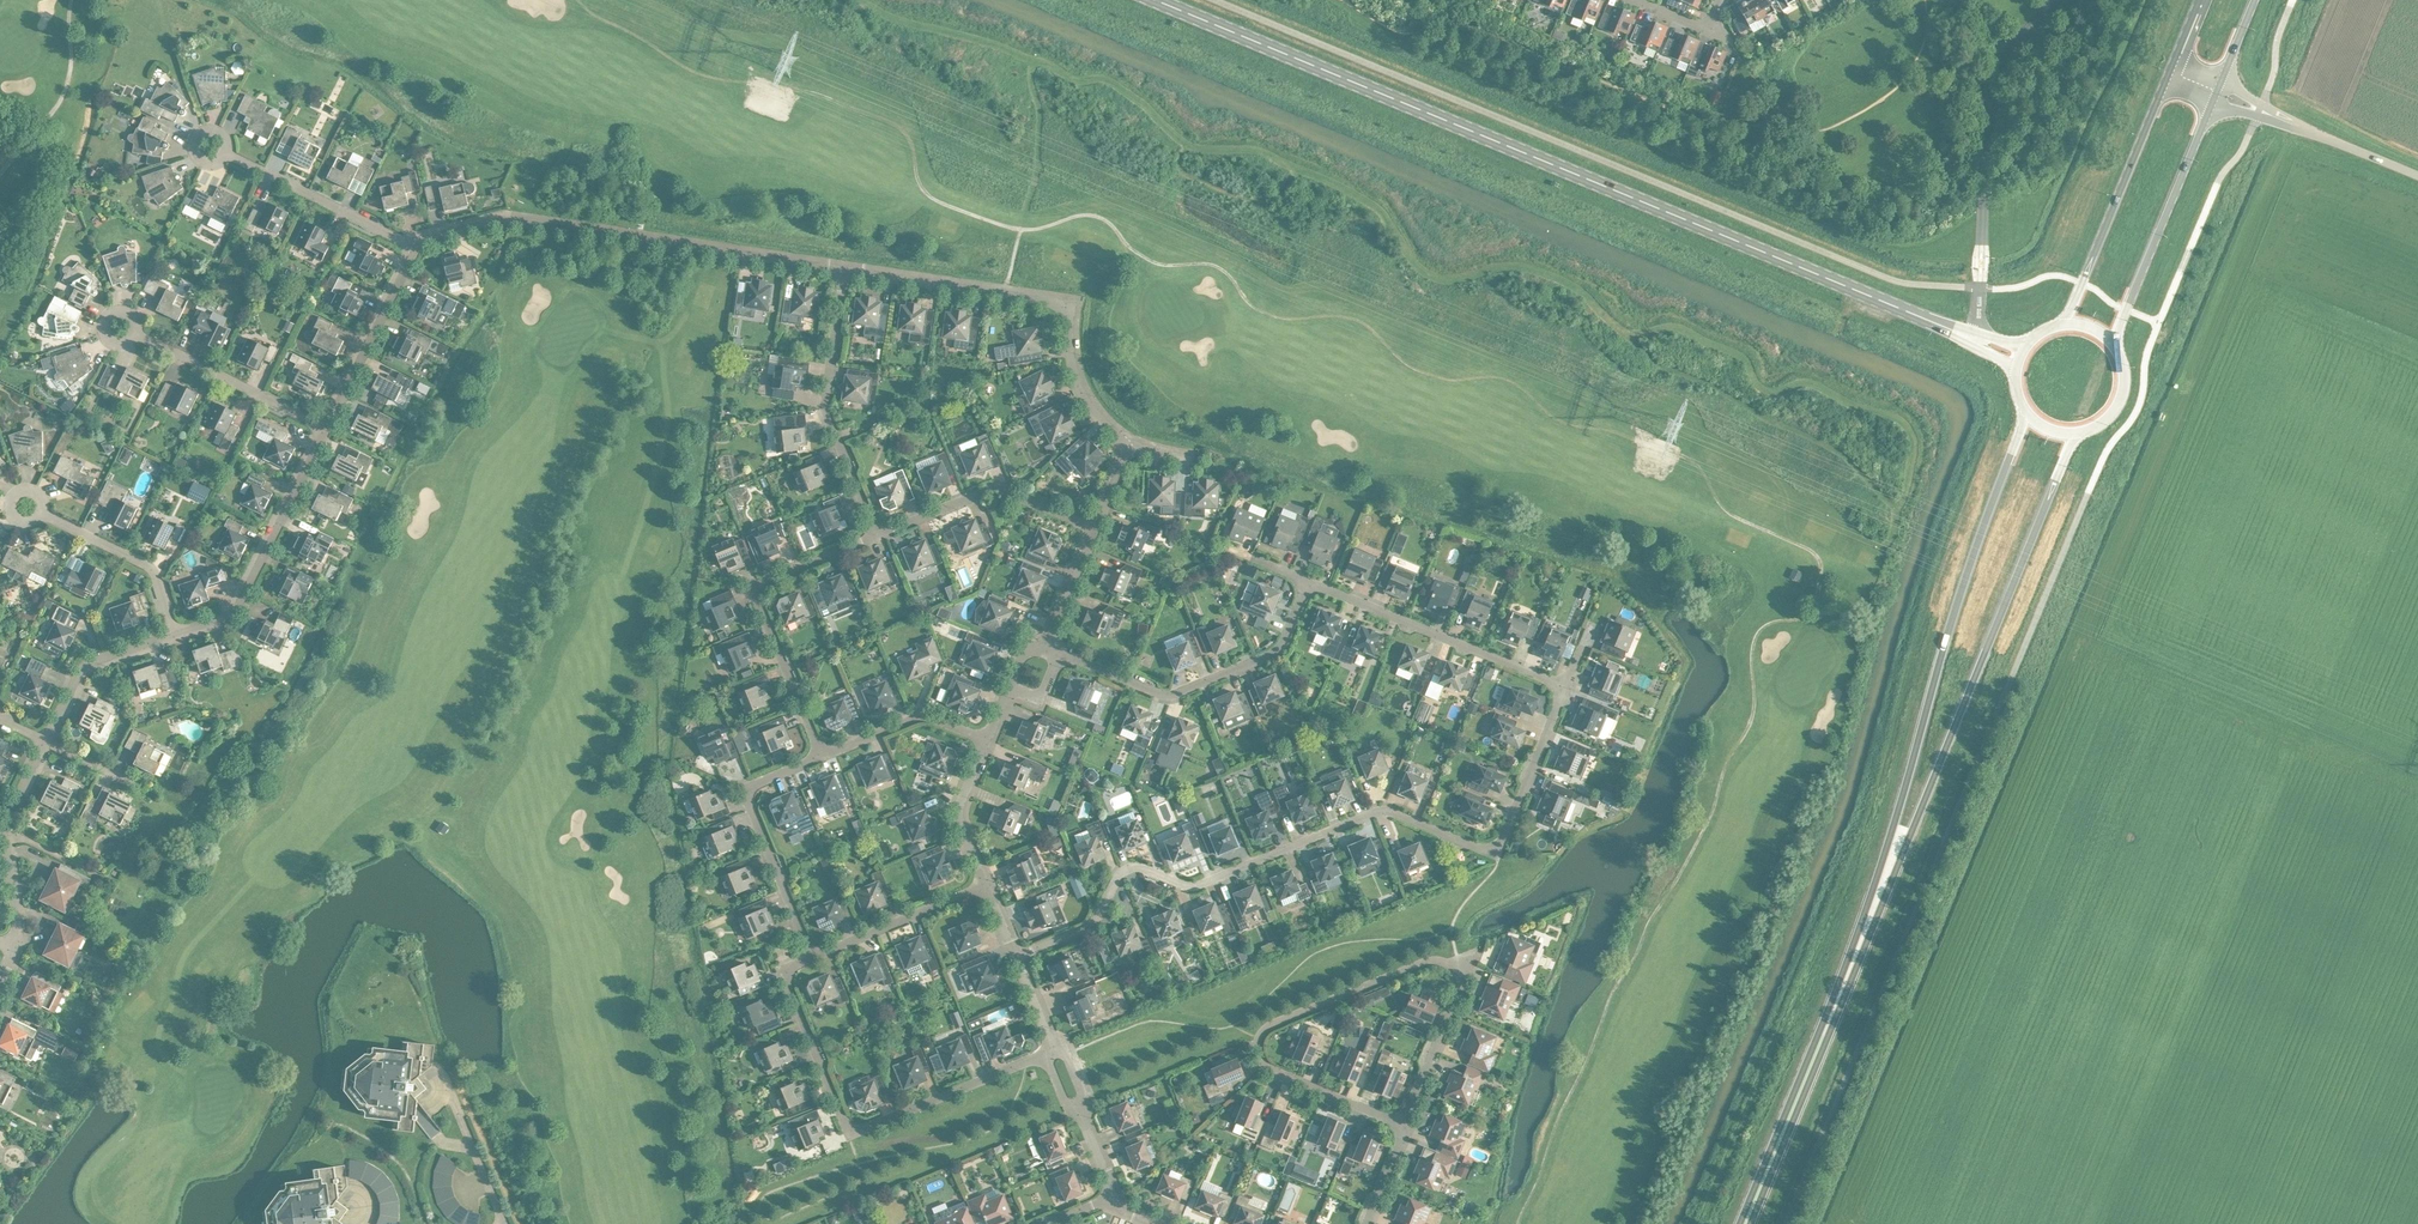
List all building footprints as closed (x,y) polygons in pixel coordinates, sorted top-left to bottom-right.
[(1595,20),(1603,1),(1601,0),(1585,0),(1583,5),(1571,0),(1565,13),(1583,21),(1585,16),(1595,20)] [(1666,4),(1679,9),(1682,2),(1696,8),(1700,0),(1668,0),(1666,4)] [(1741,5),(1738,7),(1735,2),(1729,6),(1736,19),(1733,21),(1741,35),(1750,29),(1751,31),(1764,24),(1761,18),(1751,0),(1750,0),(1746,2),(1745,2),(1745,1),(1744,1),(1743,1),(1742,1),(1742,2),(1741,3),(1741,4),(1741,5)] [(1761,18),(1774,11),(1769,3),(1775,0),(1751,0),(1761,18)] [(1617,30),(1627,34),(1635,14),(1607,3),(1597,27),(1615,34),(1617,30)] [(1651,21),(1647,32),(1635,27),(1629,40),(1657,51),(1667,27),(1651,21)] [(1559,40),(1562,33),(1553,29),(1550,37),(1559,40)] [(1691,60),(1699,41),(1683,34),(1679,45),(1667,40),(1661,53),(1679,61),(1681,56),(1691,60)] [(1696,49),(1691,60),(1686,73),(1699,78),(1702,70),(1706,72),(1708,67),(1718,71),(1726,52),(1710,46),(1707,54),(1696,49)] [(211,104),(212,105),(213,106),(214,106),(216,106),(217,106),(217,105),(218,105),(218,104),(218,103),(221,103),(221,101),(226,101),(226,71),(217,71),(215,67),(192,75),(202,104),(210,102),(211,104)] [(189,103),(168,82),(161,88),(157,86),(151,100),(146,97),(140,109),(158,118),(160,115),(175,122),(178,114),(181,115),(182,116),(183,116),(184,115),(185,114),(186,113),(185,111),(185,110),(187,107),(185,106),(189,103)] [(1708,101),(1717,105),(1721,93),(1713,90),(1708,101)] [(237,111),(252,118),(246,129),(268,140),(279,118),(280,116),(280,114),(279,112),(277,110),(275,109),(273,109),(271,110),(269,111),(268,113),(264,112),(267,105),(245,94),(237,111)] [(165,149),(167,149),(167,148),(168,148),(168,147),(169,147),(169,146),(169,145),(169,144),(168,144),(168,143),(167,142),(165,141),(169,134),(154,126),(156,123),(144,117),(138,128),(137,127),(133,134),(131,134),(129,135),(128,136),(128,138),(128,140),(130,141),(134,143),(132,152),(162,157),(163,152),(164,152),(165,149)] [(301,134),(287,127),(280,142),(293,149),(288,159),(310,170),(320,148),(299,138),(301,134)] [(327,178),(348,189),(353,178),(366,185),(374,170),(360,163),(363,158),(353,153),(348,162),(337,157),(327,178)] [(177,174),(174,174),(171,166),(142,176),(147,192),(145,193),(144,195),(145,197),(146,199),(148,199),(150,199),(154,198),(159,205),(183,188),(180,183),(182,182),(180,180),(180,179),(181,178),(181,177),(181,176),(181,175),(180,175),(180,174),(179,174),(178,174),(177,174)] [(419,186),(415,169),(409,171),(410,175),(401,177),(402,181),(379,187),(385,210),(408,204),(406,193),(414,191),(413,187),(419,186)] [(428,203),(442,200),(445,211),(468,206),(466,195),(471,194),(474,192),(475,188),(474,184),(471,182),(468,182),(463,183),(463,182),(440,188),(439,183),(424,187),(428,203)] [(214,212),(229,219),(239,197),(218,187),(213,197),(198,190),(190,207),(211,217),(214,212)] [(491,190),(493,197),(501,195),(499,188),(491,190)] [(252,232),(256,224),(278,234),(288,213),(267,202),(261,212),(253,208),(244,227),(252,232)] [(322,261),(329,246),(322,242),(327,232),(305,221),(295,243),(316,253),(314,257),(322,261)] [(357,254),(352,264),(360,268),(358,271),(366,275),(368,272),(376,276),(377,272),(381,274),(385,266),(381,265),(383,261),(375,257),(377,254),(369,250),(372,243),(359,237),(351,252),(357,254)] [(121,285),(122,285),(122,286),(123,287),(125,287),(126,287),(127,286),(128,285),(128,284),(131,284),(131,282),(136,282),(136,252),(127,252),(125,248),(124,246),(122,245),(120,246),(119,247),(118,248),(118,251),(102,256),(112,285),(121,283),(121,285)] [(455,255),(454,251),(445,253),(446,257),(443,258),(449,284),(460,281),(461,287),(477,283),(473,269),(466,270),(464,261),(460,262),(458,254),(455,255)] [(230,266),(233,259),(225,255),(222,263),(230,266)] [(91,295),(92,295),(93,296),(95,296),(96,295),(97,294),(97,293),(97,292),(97,291),(96,290),(98,287),(97,286),(100,282),(79,262),(72,268),(69,266),(67,266),(65,267),(63,268),(63,270),(64,272),(65,273),(65,274),(62,280),(75,287),(71,295),(86,302),(91,295)] [(152,277),(144,291),(162,300),(156,310),(178,321),(189,299),(167,289),(169,285),(152,277)] [(362,304),(363,301),(356,297),(358,293),(349,289),(352,283),(339,277),(332,291),(337,294),(332,303),(340,308),(338,311),(346,315),(348,311),(356,315),(358,312),(361,314),(365,306),(362,304)] [(767,284),(768,280),(751,278),(751,282),(746,281),(744,293),(737,292),(734,315),(754,318),(755,310),(769,312),(773,285),(767,284)] [(819,292),(814,291),(815,287),(798,285),(798,289),(792,288),(791,300),(784,299),(780,322),(801,325),(802,317),(815,319),(819,292)] [(407,302),(414,288),(410,286),(403,300),(407,302)] [(458,302),(431,288),(426,298),(418,295),(416,298),(413,296),(409,304),(413,306),(411,309),(419,313),(417,316),(425,321),(427,317),(435,321),(440,311),(445,314),(446,312),(451,314),(458,302)] [(880,313),(882,301),(877,300),(877,297),(861,294),(860,298),(855,297),(851,324),(865,326),(863,334),(874,336),(873,342),(883,343),(887,314),(880,313)] [(927,308),(922,307),(923,303),(906,301),(905,305),(900,304),(896,331),(910,333),(908,341),(928,344),(932,321),(925,320),(927,308)] [(75,332),(76,332),(77,332),(77,331),(78,331),(79,330),(79,329),(79,328),(79,327),(78,327),(78,326),(77,325),(75,324),(79,317),(51,303),(44,317),(42,317),(40,318),(38,319),(38,321),(39,323),(40,324),(44,326),(43,335),(72,340),(73,335),(75,335),(75,332)] [(965,314),(966,310),(951,308),(950,312),(945,311),(941,338),(955,340),(953,348),(974,351),(977,328),(970,327),(972,315),(965,314)] [(211,315),(202,310),(194,325),(203,330),(198,340),(220,351),(230,329),(209,319),(211,315)] [(338,333),(329,329),(332,323),(319,316),(312,331),(317,334),(312,343),(320,347),(319,351),(326,355),(328,351),(336,355),(338,352),(341,354),(345,346),(342,344),(344,341),(336,337),(338,333)] [(1043,330),(1039,331),(1038,326),(1010,331),(1012,344),(993,348),(995,360),(1008,358),(1009,365),(1032,361),(1031,355),(1043,352),(1042,347),(1046,346),(1043,330)] [(398,334),(397,338),(393,336),(389,344),(393,345),(391,349),(399,353),(398,356),(405,360),(407,357),(415,361),(420,351),(425,354),(433,339),(419,332),(416,339),(408,335),(406,338),(398,334)] [(268,348),(247,338),(237,359),(258,370),(264,359),(271,363),(278,348),(270,344),(268,348)] [(88,355),(87,355),(84,356),(82,347),(52,357),(57,373),(55,374),(54,376),(55,378),(56,379),(58,380),(60,380),(64,379),(73,392),(83,385),(79,379),(93,369),(90,365),(92,364),(90,361),(91,360),(91,359),(91,358),(91,357),(90,356),(90,355),(89,355),(88,355)] [(316,396),(318,392),(322,394),(326,386),(322,384),(324,381),(316,377),(318,374),(309,370),(313,363),(293,354),(289,361),(296,364),(292,371),(297,374),(292,384),(301,388),(299,391),(307,395),(308,391),(316,396)] [(808,372),(809,363),(778,358),(775,375),(771,375),(769,377),(767,380),(768,383),(770,386),(773,387),(794,391),(795,386),(802,387),(805,371),(808,372)] [(149,378),(128,367),(122,378),(114,374),(106,389),(115,393),(117,389),(138,400),(149,378)] [(1025,414),(1046,404),(1043,398),(1054,392),(1052,388),(1055,386),(1049,374),(1045,375),(1042,369),(1018,381),(1024,393),(1017,397),(1025,414)] [(840,401),(867,405),(871,381),(877,382),(878,373),(855,370),(855,375),(844,374),(843,383),(839,387),(842,391),(840,401)] [(371,389),(378,392),(374,398),(387,404),(390,398),(395,401),(400,391),(405,394),(413,379),(399,372),(396,379),(388,374),(386,378),(378,374),(377,378),(373,376),(369,384),(373,385),(371,389)] [(198,394),(177,383),(174,388),(172,387),(169,392),(163,389),(155,404),(165,409),(166,405),(188,415),(198,394)] [(66,413),(76,405),(70,398),(60,406),(66,413)] [(205,424),(226,434),(219,446),(227,450),(239,427),(232,423),(237,413),(215,402),(205,424)] [(1051,414),(1048,408),(1027,418),(1037,437),(1044,433),(1050,445),(1075,433),(1072,428),(1076,427),(1068,411),(1064,413),(1062,408),(1051,414)] [(386,433),(388,429),(398,434),(403,424),(379,412),(376,418),(368,414),(366,418),(359,414),(357,418),(353,416),(350,424),(353,425),(351,429),(360,433),(358,436),(366,440),(367,437),(376,441),(380,431),(386,433)] [(805,413),(773,417),(778,453),(799,450),(798,445),(806,444),(804,428),(807,428),(805,413)] [(295,447),(285,442),(288,435),(259,420),(255,428),(273,437),(263,458),(284,469),(295,447)] [(27,462),(28,464),(28,465),(29,466),(30,466),(31,466),(32,466),(33,466),(33,465),(34,465),(34,464),(34,463),(38,463),(37,461),(42,461),(42,431),(33,431),(31,427),(30,426),(28,425),(26,425),(25,426),(24,428),(24,430),(9,435),(19,465),(27,462)] [(953,447),(957,456),(959,455),(969,478),(978,474),(983,476),(985,471),(994,467),(990,457),(995,455),(986,434),(977,437),(981,445),(967,450),(964,442),(953,447)] [(1066,476),(1070,473),(1079,483),(1104,460),(1100,455),(1102,452),(1093,442),(1091,445),(1086,440),(1076,449),(1072,445),(1054,461),(1066,476)] [(373,459),(359,452),(356,458),(348,454),(346,458),(339,454),(337,457),(334,456),(330,463),(333,465),(332,469),(353,479),(353,481),(363,486),(368,475),(366,473),(373,459)] [(953,473),(944,452),(936,455),(938,461),(916,470),(927,495),(936,491),(941,493),(943,488),(952,485),(948,475),(953,473)] [(824,461),(821,454),(805,460),(808,467),(794,473),(803,493),(822,484),(820,480),(827,477),(821,462),(824,461)] [(63,490),(84,500),(95,479),(80,472),(83,466),(62,455),(53,472),(68,479),(63,490)] [(187,461),(179,457),(175,465),(183,469),(187,461)] [(884,466),(865,473),(867,479),(887,472),(884,466)] [(893,473),(896,479),(874,488),(883,508),(889,510),(910,502),(906,493),(911,490),(902,469),(893,473)] [(251,473),(247,481),(251,483),(240,504),(262,514),(272,493),(262,488),(265,480),(251,473)] [(1176,480),(1170,480),(1171,476),(1154,475),(1154,479),(1148,478),(1147,506),(1160,506),(1160,515),(1179,516),(1180,492),(1175,492),(1176,480)] [(765,477),(760,480),(763,487),(768,485),(765,477)] [(1205,509),(1218,510),(1220,482),(1214,482),(1215,478),(1198,477),(1198,481),(1192,481),(1192,493),(1185,493),(1184,516),(1204,517),(1205,509)] [(351,495),(355,488),(345,483),(342,490),(351,495)] [(104,519),(126,530),(137,508),(122,501),(127,491),(113,484),(102,505),(110,509),(104,519)] [(329,494),(327,498),(319,494),(317,497),(314,496),(310,503),(313,505),(312,508),(320,512),(318,516),(326,520),(328,516),(336,520),(341,511),(346,513),(353,499),(340,492),(337,498),(329,494)] [(825,509),(812,515),(820,535),(840,526),(838,522),(845,519),(839,504),(841,503),(838,496),(822,502),(825,509)] [(1242,542),(1245,533),(1256,537),(1264,518),(1237,507),(1229,527),(1232,529),(1228,536),(1242,542)] [(1310,509),(1307,516),(1312,518),(1315,511),(1310,509)] [(1271,544),(1284,549),(1289,537),(1300,542),(1309,519),(1298,514),(1295,522),(1279,515),(1271,535),(1274,536),(1271,544)] [(154,517),(143,538),(165,549),(170,539),(177,542),(184,527),(177,523),(175,527),(154,517)] [(950,527),(951,529),(943,532),(942,539),(948,544),(956,541),(961,553),(983,544),(985,547),(994,543),(986,525),(980,527),(975,517),(966,521),(961,519),(959,524),(950,527)] [(1320,529),(1323,521),(1315,517),(1304,545),(1314,549),(1310,560),(1323,565),(1326,557),(1329,559),(1337,539),(1319,532),(1320,529)] [(218,549),(239,560),(250,538),(239,533),(243,526),(228,518),(224,526),(228,528),(218,549)] [(809,542),(804,530),(809,529),(806,520),(790,526),(798,546),(809,542)] [(1125,549),(1133,554),(1135,549),(1139,551),(1144,540),(1152,544),(1159,528),(1143,522),(1139,529),(1134,527),(1133,529),(1124,525),(1117,542),(1126,546),(1125,549)] [(746,536),(757,564),(766,560),(764,557),(779,551),(776,544),(781,542),(773,523),(753,531),(754,533),(746,536)] [(1038,527),(1029,549),(1028,548),(1024,557),(1041,564),(1043,559),(1053,563),(1061,542),(1059,536),(1038,527)] [(788,535),(785,528),(780,529),(779,530),(782,537),(788,535)] [(308,556),(321,563),(333,539),(320,532),(317,538),(309,534),(307,538),(299,534),(297,537),(294,535),(290,543),(294,545),(292,548),(300,552),(298,556),(306,560),(308,556)] [(1400,554),(1407,537),(1398,533),(1391,551),(1400,554)] [(1172,534),(1168,544),(1173,546),(1177,537),(1172,534)] [(733,539),(713,547),(721,567),(725,565),(728,572),(743,566),(744,569),(753,565),(741,538),(734,541),(733,539)] [(926,538),(917,541),(912,539),(910,544),(900,548),(911,573),(933,564),(933,566),(942,562),(935,546),(930,548),(926,538)] [(1007,551),(1010,543),(1003,541),(1000,548),(1007,551)] [(29,557),(15,550),(9,547),(0,564),(42,585),(45,579),(56,557),(34,547),(29,557)] [(1358,576),(1374,583),(1383,560),(1354,548),(1344,573),(1357,578),(1358,576)] [(891,564),(886,566),(881,556),(872,560),(867,558),(865,563),(856,567),(867,592),(889,583),(890,586),(899,583),(891,564)] [(1007,558),(1005,564),(1011,566),(1014,560),(1007,558)] [(326,577),(332,564),(324,561),(319,573),(326,577)] [(1019,570),(1020,570),(1011,592),(1037,602),(1041,593),(1045,591),(1043,586),(1047,577),(1037,573),(1039,568),(1023,561),(1019,570)] [(71,569),(63,584),(71,588),(73,584),(94,594),(105,573),(83,562),(78,573),(71,569)] [(1393,594),(1406,599),(1416,574),(1387,563),(1378,585),(1394,592),(1393,594)] [(1117,591),(1122,593),(1127,582),(1135,586),(1142,570),(1125,564),(1122,571),(1117,569),(1116,571),(1107,567),(1100,584),(1109,588),(1108,591),(1115,596),(1117,591)] [(1791,576),(1795,568),(1786,564),(1782,572),(1791,576)] [(205,588),(229,581),(223,565),(199,573),(201,577),(179,585),(186,607),(209,600),(205,588)] [(289,572),(286,577),(279,574),(278,577),(274,575),(270,583),(274,585),(272,588),(280,592),(279,596),(286,600),(288,596),(296,600),(301,590),(306,593),(313,578),(298,571),(296,576),(289,572)] [(144,577),(136,573),(133,580),(141,584),(144,577)] [(846,583),(841,573),(833,576),(828,574),(826,579),(816,583),(819,589),(811,592),(821,616),(857,602),(855,598),(858,597),(851,581),(846,583)] [(1279,588),(1283,579),(1274,575),(1270,585),(1279,588)] [(1474,585),(1477,578),(1472,575),(1469,583),(1474,585)] [(1162,576),(1159,583),(1166,586),(1169,579),(1162,576)] [(1426,608),(1439,613),(1443,603),(1454,607),(1462,588),(1454,584),(1453,587),(1434,579),(1426,599),(1429,600),(1426,608)] [(1267,613),(1272,615),(1282,592),(1258,583),(1254,593),(1253,596),(1250,604),(1243,601),(1239,609),(1264,619),(1267,613)] [(1592,590),(1583,586),(1579,597),(1588,601),(1592,590)] [(984,598),(987,590),(981,588),(978,595),(984,598)] [(1475,593),(1467,589),(1458,609),(1469,614),(1465,624),(1478,629),(1481,621),(1484,623),(1492,603),(1474,596),(1475,593)] [(731,590),(709,599),(713,608),(705,611),(713,631),(733,623),(731,618),(738,615),(732,600),(735,599),(731,590)] [(809,598),(804,600),(799,590),(779,599),(776,605),(785,626),(806,617),(807,618),(816,615),(809,598)] [(135,612),(143,610),(137,594),(129,597),(130,601),(108,608),(116,631),(139,623),(135,612)] [(989,594),(987,601),(988,601),(978,625),(1003,636),(1007,626),(1012,624),(1010,620),(1014,610),(1004,606),(1006,601),(989,594)] [(49,609),(52,602),(46,599),(43,606),(49,609)] [(72,613),(57,605),(50,619),(54,621),(44,642),(65,652),(76,631),(66,626),(72,613)] [(1109,624),(1118,628),(1124,612),(1108,605),(1105,613),(1099,611),(1099,613),(1090,609),(1082,626),(1091,630),(1090,633),(1098,638),(1100,633),(1105,635),(1109,624)] [(940,607),(936,615),(948,620),(952,612),(940,607)] [(1310,630),(1327,638),(1321,652),(1333,657),(1342,636),(1336,634),(1343,617),(1320,607),(1310,630)] [(1521,635),(1531,639),(1540,619),(1531,616),(1530,619),(1512,611),(1504,631),(1507,632),(1503,640),(1516,645),(1521,635)] [(1623,659),(1635,630),(1628,627),(1630,621),(1616,615),(1613,621),(1610,620),(1604,633),(1606,634),(1600,649),(1623,659)] [(278,636),(284,639),(291,623),(278,616),(274,624),(266,620),(264,623),(257,619),(255,623),(251,621),(248,629),(251,631),(249,634),(258,638),(256,641),(264,645),(265,642),(273,646),(278,636)] [(1542,656),(1556,661),(1559,654),(1562,655),(1570,635),(1551,628),(1553,625),(1544,621),(1536,641),(1547,646),(1542,656)] [(1206,653),(1212,650),(1215,656),(1238,646),(1228,623),(1218,627),(1215,628),(1207,632),(1205,625),(1196,628),(1206,653)] [(1374,657),(1383,634),(1360,624),(1353,641),(1347,638),(1338,659),(1351,664),(1357,650),(1374,657)] [(1573,644),(1578,631),(1574,629),(1569,643),(1573,644)] [(1186,640),(1178,644),(1175,645),(1165,649),(1174,673),(1198,663),(1195,658),(1201,655),(1191,630),(1183,633),(1186,640)] [(724,651),(722,652),(730,672),(750,664),(748,659),(755,656),(749,641),(751,640),(748,632),(721,643),(724,651)] [(990,641),(973,634),(969,642),(971,643),(967,653),(963,651),(960,653),(958,658),(959,661),(963,663),(962,665),(987,675),(991,666),(996,664),(994,659),(998,650),(988,646),(990,641)] [(921,681),(923,676),(932,672),(929,664),(942,658),(933,636),(914,643),(917,649),(897,657),(907,682),(916,679),(921,681)] [(215,643),(193,651),(200,673),(222,666),(224,670),(240,665),(235,649),(219,654),(215,643)] [(1428,672),(1422,670),(1429,653),(1406,643),(1397,666),(1413,673),(1407,688),(1420,693),(1428,672)] [(46,664),(31,657),(24,671),(28,673),(18,694),(39,704),(50,683),(40,678),(46,664)] [(1468,673),(1469,669),(1446,660),(1439,677),(1433,674),(1424,695),(1437,700),(1443,685),(1460,692),(1462,688),(1468,691),(1474,676),(1468,673)] [(1616,672),(1619,665),(1608,660),(1605,667),(1616,672)] [(154,664),(131,671),(139,694),(161,687),(162,691),(170,688),(165,672),(158,675),(154,664)] [(1605,667),(1597,664),(1592,677),(1594,678),(1588,694),(1610,703),(1622,674),(1616,672),(1605,667)] [(1478,668),(1478,679),(1491,679),(1491,668),(1478,668)] [(741,673),(744,679),(753,675),(750,669),(741,673)] [(1287,669),(1281,672),(1284,681),(1291,678),(1287,669)] [(955,683),(946,705),(966,713),(972,711),(981,690),(971,686),(973,681),(954,673),(951,682),(955,683)] [(1275,700),(1285,696),(1275,673),(1252,682),(1254,688),(1248,690),(1258,715),(1266,712),(1263,705),(1272,701),(1272,702),(1275,700)] [(768,681),(765,674),(743,683),(746,690),(739,693),(747,713),(767,705),(765,700),(772,697),(766,682),(768,681)] [(871,715),(881,711),(885,713),(887,708),(897,705),(893,696),(898,694),(891,676),(882,679),(883,681),(861,690),(871,715)] [(1089,700),(1093,689),(1088,687),(1090,682),(1081,681),(1080,684),(1071,680),(1064,697),(1073,701),(1072,703),(1078,705),(1075,713),(1091,719),(1097,704),(1089,700)] [(1516,710),(1532,716),(1534,711),(1537,708),(1537,704),(1539,698),(1527,694),(1529,690),(1519,689),(1518,690),(1510,687),(1506,697),(1501,696),(1496,708),(1514,715),(1516,710)] [(1212,699),(1221,722),(1231,718),(1235,717),(1234,717),(1242,714),(1245,721),(1254,717),(1243,692),(1237,695),(1235,689),(1212,699)] [(1372,690),(1368,702),(1379,706),(1382,700),(1378,693),(1372,690)] [(827,728),(834,730),(854,722),(851,714),(856,712),(849,693),(840,697),(840,698),(819,707),(827,728)] [(107,738),(109,731),(114,716),(117,708),(97,698),(94,705),(88,702),(78,724),(92,731),(90,737),(96,742),(102,744),(107,738)] [(1601,725),(1605,716),(1614,720),(1618,711),(1586,698),(1579,714),(1577,713),(1572,726),(1605,740),(1610,729),(1601,725)] [(1435,706),(1422,701),(1415,719),(1427,724),(1435,706)] [(1154,713),(1130,704),(1121,727),(1138,734),(1132,748),(1144,753),(1153,733),(1147,730),(1154,713)] [(1490,723),(1494,726),(1490,736),(1498,740),(1498,741),(1506,748),(1507,744),(1519,748),(1526,731),(1510,724),(1512,719),(1495,712),(1490,723)] [(756,735),(765,755),(784,746),(782,742),(789,739),(783,724),(786,723),(783,716),(760,725),(762,732),(756,735)] [(1063,734),(1066,726),(1042,716),(1039,724),(1034,721),(1033,723),(1024,719),(1017,737),(1026,740),(1025,743),(1032,749),(1034,744),(1039,746),(1044,735),(1052,738),(1055,731),(1063,734)] [(1161,757),(1177,764),(1185,746),(1190,748),(1200,726),(1177,716),(1170,733),(1163,730),(1155,751),(1162,754),(1161,757)] [(690,730),(705,725),(704,721),(689,726),(690,730)] [(1095,723),(1092,729),(1102,734),(1105,727),(1095,723)] [(132,729),(123,746),(137,753),(132,764),(153,775),(164,753),(143,743),(146,736),(132,729)] [(700,738),(708,758),(712,756),(715,763),(730,757),(731,760),(738,757),(732,741),(725,744),(719,730),(700,738)] [(1,783),(11,761),(1,756),(7,743),(0,739),(0,782),(1,783)] [(1560,755),(1554,768),(1579,778),(1591,749),(1568,740),(1562,756),(1560,755)] [(922,761),(918,770),(937,777),(939,772),(949,776),(957,756),(954,749),(934,741),(925,763),(922,761)] [(1289,754),(1298,751),(1296,745),(1287,749),(1289,754)] [(1366,752),(1366,753),(1359,756),(1356,748),(1347,752),(1358,777),(1364,774),(1366,780),(1389,770),(1380,747),(1370,751),(1369,751),(1366,752)] [(866,789),(888,780),(888,781),(897,778),(890,761),(885,763),(881,753),(872,757),(867,755),(865,760),(856,764),(866,789)] [(1218,775),(1225,772),(1219,757),(1212,760),(1218,775)] [(1027,777),(1041,782),(1047,767),(1025,758),(1022,766),(1017,763),(1016,765),(1007,761),(1000,779),(1009,782),(1008,785),(1015,791),(1017,786),(1022,788),(1027,777)] [(1149,780),(1153,761),(1142,758),(1137,778),(1149,780)] [(1484,787),(1500,794),(1507,776),(1496,771),(1498,767),(1487,766),(1487,768),(1478,764),(1474,774),(1469,774),(1464,785),(1482,792),(1484,787)] [(1427,779),(1418,776),(1419,776),(1416,774),(1415,775),(1405,771),(1396,794),(1419,803),(1421,798),(1427,801),(1435,782),(1427,779)] [(843,781),(838,783),(834,773),(825,777),(820,775),(818,779),(809,783),(819,809),(823,807),(826,815),(844,807),(842,801),(850,797),(843,781)] [(1332,782),(1323,786),(1321,779),(1314,782),(1321,799),(1326,797),(1331,809),(1354,800),(1352,795),(1358,792),(1351,774),(1343,777),(1343,778),(1335,781),(1332,782)] [(79,785),(64,778),(61,785),(50,780),(39,802),(61,812),(71,791),(75,793),(79,785)] [(1562,820),(1573,791),(1551,782),(1544,797),(1542,797),(1537,810),(1549,815),(1546,820),(1554,823),(1556,818),(1562,820)] [(1317,815),(1307,793),(1291,799),(1285,785),(1272,790),(1281,810),(1287,808),(1294,824),(1317,815)] [(1491,813),(1493,808),(1478,802),(1480,797),(1463,789),(1458,801),(1462,804),(1458,814),(1466,817),(1465,819),(1473,825),(1475,821),(1486,826),(1488,821),(1492,818),(1491,813)] [(711,795),(709,790),(690,799),(690,800),(685,802),(683,806),(685,811),(689,813),(695,810),(698,819),(711,813),(714,820),(730,813),(727,806),(724,807),(718,792),(711,795)] [(769,806),(777,826),(779,825),(781,828),(792,833),(800,830),(801,833),(814,828),(801,798),(796,800),(792,790),(780,796),(772,799),(769,806)] [(1254,795),(1261,812),(1245,819),(1254,841),(1276,832),(1269,815),(1276,812),(1267,790),(1254,795)] [(130,803),(108,792),(103,803),(90,796),(79,818),(93,825),(98,814),(119,824),(122,818),(130,822),(137,808),(129,804),(130,803)] [(1589,795),(1580,792),(1576,800),(1585,804),(1589,795)] [(1161,801),(1153,803),(1158,819),(1165,817),(1161,801)] [(928,816),(923,803),(896,814),(899,823),(904,821),(913,841),(935,832),(932,826),(935,819),(928,816)] [(1005,810),(996,807),(989,824),(998,827),(997,830),(1004,836),(1006,831),(1011,833),(1016,822),(1024,825),(1031,809),(1014,803),(1011,811),(1006,808),(1005,810)] [(49,810),(46,817),(57,822),(60,815),(49,810)] [(1202,812),(1193,816),(1197,825),(1205,822),(1202,812)] [(892,826),(899,823),(896,815),(889,818),(892,826)] [(732,817),(705,828),(708,835),(705,836),(709,844),(703,846),(708,858),(733,848),(731,844),(738,841),(732,826),(735,825),(732,817)] [(1117,833),(1124,850),(1146,841),(1137,818),(1120,825),(1117,817),(1105,822),(1110,836),(1117,833)] [(438,828),(441,822),(434,818),(430,824),(438,828)] [(1074,844),(1083,867),(1106,857),(1099,841),(1105,838),(1098,820),(1085,825),(1090,837),(1074,844)] [(1200,846),(1189,822),(1181,825),(1184,832),(1176,835),(1173,836),(1173,837),(1163,841),(1172,864),(1196,854),(1193,849),(1200,846)] [(1209,833),(1206,826),(1198,829),(1209,854),(1215,851),(1217,857),(1240,847),(1230,824),(1220,828),(1217,829),(1217,830),(1209,833)] [(1372,841),(1370,836),(1347,845),(1356,868),(1377,860),(1385,857),(1378,839),(1372,841)] [(688,843),(693,854),(700,852),(695,841),(688,843)] [(1429,864),(1419,841),(1396,850),(1398,856),(1392,858),(1402,883),(1411,879),(1408,872),(1416,869),(1416,870),(1419,868),(1429,864)] [(921,850),(918,843),(908,847),(910,854),(921,850)] [(950,877),(953,870),(944,849),(934,854),(932,848),(911,857),(915,866),(920,864),(929,885),(950,877)] [(1008,870),(1015,887),(1024,883),(1025,886),(1035,885),(1033,880),(1037,878),(1033,866),(1041,863),(1035,848),(1018,854),(1022,862),(1016,864),(1017,866),(1008,870)] [(1332,852),(1310,861),(1317,878),(1310,880),(1316,894),(1328,889),(1325,881),(1341,874),(1332,852)] [(748,883),(755,881),(749,866),(752,865),(749,857),(726,867),(729,873),(722,876),(730,896),(750,888),(748,883)] [(69,868),(67,873),(54,866),(37,900),(64,913),(78,884),(85,888),(90,878),(69,868)] [(1078,875),(1075,867),(1066,870),(1069,879),(1078,875)] [(1305,882),(1299,885),(1292,869),(1269,878),(1279,900),(1295,893),(1298,901),(1311,896),(1305,882)] [(880,909),(889,905),(885,895),(890,893),(880,870),(872,873),(875,881),(853,890),(864,915),(873,912),(878,914),(880,909)] [(1087,894),(1079,875),(1069,880),(1077,898),(1087,894)] [(1264,906),(1255,883),(1232,893),(1234,898),(1228,901),(1241,932),(1249,928),(1244,915),(1264,906)] [(1050,922),(1055,920),(1050,908),(1059,905),(1056,898),(1065,894),(1061,886),(1036,896),(1039,904),(1034,906),(1035,908),(1026,912),(1033,929),(1042,925),(1043,928),(1052,927),(1050,922)] [(842,912),(848,910),(841,894),(832,897),(833,898),(811,907),(820,928),(826,931),(847,922),(842,912)] [(742,917),(732,921),(734,926),(741,923),(748,938),(767,930),(765,925),(772,922),(766,907),(769,906),(765,898),(738,909),(742,917)] [(1223,903),(1217,906),(1214,900),(1192,910),(1201,933),(1211,929),(1215,928),(1214,928),(1222,924),(1225,932),(1234,928),(1223,903)] [(1166,937),(1183,930),(1173,908),(1151,917),(1158,934),(1151,937),(1157,950),(1169,945),(1166,937)] [(41,954),(68,968),(85,934),(57,921),(41,954)] [(976,953),(973,948),(983,944),(975,924),(968,921),(948,929),(957,951),(955,951),(959,960),(976,953)] [(1140,941),(1133,925),(1111,934),(1120,956),(1137,949),(1143,964),(1155,959),(1147,939),(1140,941)] [(1529,961),(1535,945),(1509,934),(1506,942),(1503,942),(1495,961),(1508,966),(1504,975),(1525,984),(1534,963),(1529,961)] [(905,936),(903,941),(894,945),(905,970),(907,969),(909,974),(921,969),(919,964),(926,961),(931,971),(939,968),(929,943),(923,945),(919,935),(910,938),(905,936)] [(885,961),(879,964),(874,953),(866,957),(861,955),(859,959),(850,963),(860,989),(882,980),(884,985),(893,982),(885,961)] [(1057,962),(1048,966),(1055,983),(1064,979),(1065,981),(1070,979),(1073,987),(1090,980),(1083,965),(1075,968),(1070,957),(1065,959),(1063,954),(1056,959),(1057,962)] [(1113,960),(1110,954),(1102,957),(1105,964),(1113,960)] [(989,959),(978,963),(976,958),(961,964),(964,973),(966,973),(975,994),(983,991),(984,995),(995,990),(993,987),(1000,984),(996,975),(998,970),(993,967),(989,959)] [(740,995),(765,985),(762,978),(759,979),(753,964),(746,967),(744,963),(742,963),(740,963),(738,963),(736,964),(735,965),(734,967),(725,971),(733,991),(738,989),(740,995)] [(807,987),(815,1007),(837,998),(839,1004),(849,1000),(840,979),(834,981),(830,972),(809,980),(807,987)] [(43,976),(41,980),(30,975),(19,998),(40,1009),(41,1006),(48,1010),(61,984),(43,976)] [(1520,985),(1503,978),(1499,987),(1487,982),(1479,1000),(1481,1001),(1477,1010),(1504,1021),(1511,1003),(1513,1004),(1520,985)] [(1092,985),(1076,992),(1079,999),(1073,1001),(1074,1003),(1065,1007),(1072,1024),(1081,1020),(1085,1031),(1094,1027),(1091,1022),(1089,1017),(1094,1015),(1090,1004),(1098,1000),(1092,985)] [(1410,993),(1405,1006),(1403,1005),(1398,1017),(1423,1027),(1426,1021),(1430,1023),(1437,1005),(1435,1004),(1438,998),(1422,992),(1420,997),(1410,993)] [(1370,993),(1362,997),(1364,1002),(1371,1005),(1375,1004),(1373,1001),(1370,993)] [(1528,993),(1524,1002),(1535,1007),(1538,998),(1528,993)] [(759,1034),(782,1025),(778,1015),(775,1017),(769,1002),(762,1005),(760,1000),(740,1008),(749,1028),(755,1025),(759,1034)] [(1337,1011),(1335,1017),(1342,1020),(1344,1014),(1337,1011)] [(971,1030),(984,1025),(980,1018),(968,1023),(971,1030)] [(24,1029),(8,1021),(0,1037),(0,1047),(17,1056),(18,1054),(25,1057),(30,1059),(38,1043),(54,1051),(61,1037),(38,1026),(36,1031),(25,1025),(24,1029)] [(980,1053),(986,1050),(990,1060),(1011,1051),(1014,1044),(1021,1047),(1024,1040),(1021,1032),(1011,1037),(1006,1024),(984,1033),(983,1032),(973,1036),(980,1053)] [(1459,1050),(1471,1055),(1467,1064),(1489,1073),(1496,1054),(1490,1052),(1497,1036),(1471,1026),(1466,1038),(1464,1038),(1459,1050)] [(1309,1028),(1308,1031),(1304,1029),(1300,1039),(1294,1036),(1287,1052),(1293,1054),(1292,1057),(1310,1064),(1316,1050),(1327,1054),(1334,1038),(1319,1032),(1317,1029),(1312,1027),(1309,1028)] [(1385,1033),(1380,1031),(1377,1037),(1383,1039),(1385,1033)] [(971,1062),(966,1052),(973,1050),(966,1033),(956,1037),(957,1038),(935,1047),(937,1053),(929,1056),(936,1073),(944,1069),(945,1072),(954,1069),(959,1071),(961,1066),(971,1062)] [(1356,1083),(1362,1068),(1368,1071),(1380,1041),(1369,1036),(1363,1051),(1350,1046),(1345,1059),(1339,1057),(1334,1069),(1340,1072),(1338,1075),(1356,1083)] [(390,1129),(413,1132),(415,1118),(417,1100),(413,1095),(422,1088),(415,1079),(432,1066),(434,1044),(400,1040),(400,1041),(403,1042),(401,1054),(377,1051),(377,1048),(368,1047),(367,1057),(350,1070),(343,1069),(341,1088),(348,1089),(361,1105),(360,1115),(370,1116),(370,1114),(394,1116),(393,1128),(390,1128),(390,1129)] [(786,1044),(779,1047),(777,1042),(758,1050),(768,1074),(781,1069),(782,1071),(798,1065),(795,1057),(792,1059),(786,1044)] [(61,1054),(67,1057),(71,1050),(64,1046),(61,1054)] [(928,1080),(924,1070),(929,1068),(920,1047),(912,1051),(914,1056),(892,1065),(903,1090),(912,1087),(917,1089),(919,1084),(928,1080)] [(1391,1095),(1397,1097),(1404,1082),(1398,1079),(1402,1070),(1389,1064),(1392,1057),(1381,1052),(1372,1073),(1378,1075),(1373,1090),(1390,1097),(1391,1095)] [(1214,1062),(1216,1066),(1209,1069),(1214,1081),(1203,1086),(1208,1098),(1232,1089),(1229,1083),(1244,1077),(1242,1072),(1243,1072),(1238,1062),(1237,1062),(1236,1058),(1225,1062),(1223,1058),(1214,1062)] [(1485,1073),(1467,1065),(1463,1074),(1451,1069),(1446,1080),(1448,1081),(1442,1095),(1468,1106),(1474,1090),(1477,1091),(1485,1073)] [(1,1104),(14,1079),(0,1072),(0,1104),(1,1104)] [(871,1080),(849,1089),(858,1109),(865,1112),(885,1103),(881,1093),(886,1091),(878,1075),(870,1078),(871,1080)] [(29,1081),(25,1086),(32,1090),(35,1084),(29,1081)] [(815,1104),(812,1097),(809,1098),(803,1083),(796,1086),(794,1082),(774,1090),(783,1110),(785,1109),(788,1116),(815,1104)] [(1264,1121),(1258,1118),(1264,1104),(1259,1102),(1260,1101),(1249,1097),(1249,1098),(1245,1096),(1240,1107),(1236,1105),(1232,1114),(1236,1116),(1234,1123),(1244,1127),(1240,1135),(1255,1141),(1264,1121)] [(1108,1108),(1111,1114),(1110,1115),(1115,1126),(1116,1126),(1118,1132),(1125,1129),(1127,1134),(1143,1128),(1138,1115),(1139,1112),(1137,1107),(1134,1105),(1130,1106),(1127,1100),(1108,1108)] [(1174,1106),(1173,1107),(1167,1109),(1166,1110),(1170,1117),(1177,1114),(1174,1106)] [(787,1121),(799,1150),(807,1147),(808,1150),(817,1144),(817,1143),(819,1142),(817,1137),(824,1134),(818,1120),(821,1118),(817,1109),(787,1121)] [(1288,1145),(1291,1139),(1295,1141),(1299,1131),(1295,1129),(1299,1119),(1295,1117),(1295,1116),(1285,1112),(1285,1113),(1280,1111),(1274,1125),(1268,1123),(1259,1144),(1272,1150),(1276,1140),(1288,1145)] [(1434,1119),(1428,1136),(1440,1140),(1436,1150),(1457,1158),(1465,1140),(1461,1138),(1467,1123),(1444,1113),(1440,1122),(1434,1119)] [(1342,1122),(1332,1118),(1331,1119),(1327,1117),(1322,1127),(1318,1126),(1314,1135),(1319,1137),(1316,1143),(1328,1148),(1326,1153),(1339,1158),(1346,1142),(1340,1139),(1346,1125),(1341,1123),(1342,1122)] [(1350,1144),(1343,1160),(1358,1166),(1360,1162),(1370,1166),(1373,1159),(1377,1161),(1381,1152),(1377,1150),(1381,1139),(1377,1137),(1377,1136),(1367,1132),(1367,1133),(1362,1131),(1356,1146),(1350,1144)] [(1060,1163),(1057,1156),(1065,1153),(1063,1148),(1065,1147),(1060,1135),(1058,1136),(1056,1132),(1040,1138),(1038,1132),(1031,1136),(1034,1145),(1036,1144),(1037,1146),(1036,1148),(1039,1155),(1041,1156),(1047,1169),(1060,1163)] [(1129,1139),(1131,1144),(1125,1147),(1127,1153),(1126,1153),(1131,1165),(1132,1165),(1135,1171),(1153,1163),(1146,1146),(1150,1145),(1145,1132),(1129,1139)] [(1457,1160),(1433,1150),(1429,1159),(1420,1155),(1413,1171),(1419,1174),(1415,1182),(1438,1192),(1444,1177),(1450,1179),(1457,1160)] [(1219,1161),(1221,1154),(1215,1152),(1213,1158),(1219,1161)] [(1473,1158),(1465,1155),(1462,1162),(1470,1165),(1473,1158)] [(1295,1163),(1290,1175),(1314,1185),(1319,1173),(1295,1163)] [(1460,1163),(1457,1171),(1468,1175),(1471,1167),(1460,1163)] [(342,1222),(337,1218),(343,1209),(334,1203),(347,1186),(344,1165),(311,1169),(311,1170),(314,1170),(315,1181),(291,1185),(291,1183),(281,1184),(282,1193),(269,1210),(263,1211),(264,1223),(342,1223),(342,1222)] [(1282,1172),(1289,1175),(1291,1170),(1284,1167),(1282,1172)] [(1074,1176),(1073,1172),(1065,1175),(1062,1168),(1049,1174),(1054,1186),(1059,1184),(1066,1199),(1081,1192),(1079,1188),(1082,1187),(1077,1175),(1074,1176)] [(1179,1201),(1182,1195),(1187,1197),(1194,1181),(1181,1176),(1180,1179),(1163,1172),(1155,1191),(1161,1194),(1161,1195),(1172,1200),(1173,1199),(1179,1201)] [(1211,1216),(1212,1215),(1218,1217),(1221,1211),(1226,1213),(1232,1197),(1220,1192),(1218,1197),(1201,1190),(1194,1207),(1200,1210),(1199,1211),(1211,1216)] [(975,1223),(985,1219),(987,1223),(1002,1223),(1014,1218),(1004,1193),(988,1200),(985,1193),(966,1201),(975,1223)] [(1235,1217),(1233,1223),(1235,1223),(1261,1223),(1264,1214),(1262,1214),(1263,1211),(1249,1205),(1251,1199),(1239,1194),(1230,1214),(1235,1217)] [(1405,1206),(1400,1203),(1393,1219),(1404,1223),(1431,1223),(1426,1222),(1432,1207),(1409,1197),(1405,1206)] [(934,1222),(935,1223),(972,1223),(975,1223),(968,1206),(966,1207),(963,1201),(932,1214),(936,1222),(934,1222)] [(389,1214),(370,1205),(365,1218),(380,1223),(385,1223),(389,1214)]
